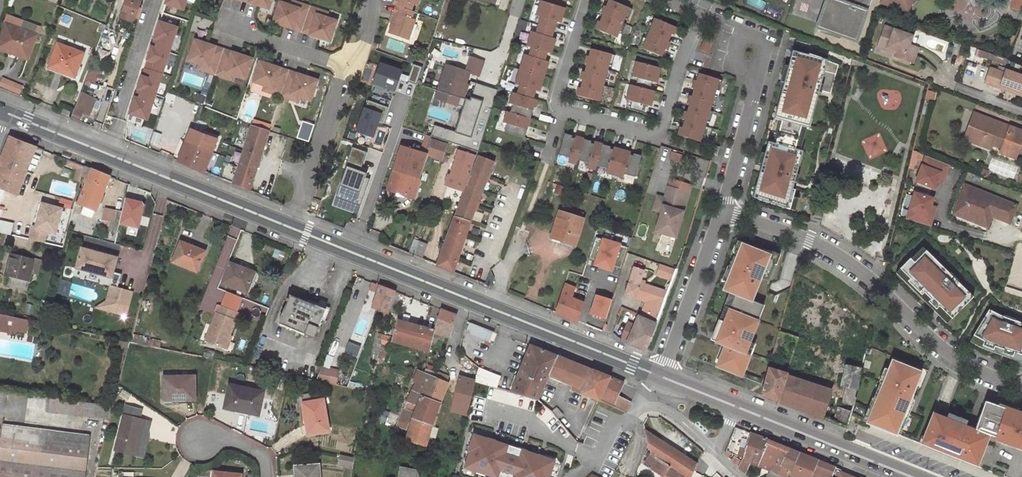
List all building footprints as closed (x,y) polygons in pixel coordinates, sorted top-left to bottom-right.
[(124,18),(133,22),(142,0),(127,0),(122,15),(125,16),(124,18)] [(166,4),(184,9),(187,0),(167,0),(166,4)] [(249,2),(269,9),(272,0),(249,0),(249,2)] [(392,4),(394,5),(409,10),(412,2),(416,4),(417,0),(393,0),(392,4)] [(602,14),(605,15),(623,23),(625,18),(629,20),(633,9),(611,0),(608,7),(606,6),(602,14)] [(816,27),(856,42),(871,0),(825,0),(816,27)] [(911,0),(881,0),(881,2),(907,11),(911,0)] [(542,17),(540,25),(554,30),(557,22),(561,23),(565,8),(542,1),(537,16),(542,17)] [(302,30),(310,8),(301,4),(300,9),(291,6),(280,3),(273,23),(293,30),(294,27),(302,30)] [(409,10),(394,5),(391,13),(394,14),(391,23),(388,32),(407,39),(413,20),(410,19),(412,11),(409,10)] [(310,8),(302,30),(311,33),(310,35),(330,42),(337,22),(326,18),(317,15),(319,10),(310,8)] [(599,21),(596,29),(617,38),(619,33),(623,35),(627,24),(623,23),(605,15),(602,22),(599,21)] [(650,22),(646,32),(650,34),(668,42),(671,34),(674,35),(677,28),(656,19),(654,24),(650,22)] [(177,28),(160,22),(154,39),(155,39),(159,40),(156,48),(170,52),(177,28)] [(4,23),(0,34),(0,50),(27,60),(36,35),(4,23)] [(528,47),(533,48),(547,53),(551,54),(556,39),(552,38),(554,30),(540,25),(537,33),(533,32),(528,47)] [(885,27),(880,40),(889,43),(888,47),(897,50),(896,53),(895,56),(912,62),(917,48),(909,45),(912,36),(885,27)] [(668,42),(650,34),(648,39),(644,37),(640,47),(662,57),(665,49),(667,50),(671,42),(668,42)] [(709,53),(713,37),(706,35),(701,50),(709,53)] [(215,74),(223,52),(214,49),(215,47),(195,40),(188,60),(199,64),(208,67),(206,71),(215,74)] [(878,46),(896,53),(897,50),(888,47),(889,43),(880,40),(878,46)] [(83,53),(58,44),(49,68),(74,78),(83,53)] [(163,74),(170,52),(156,48),(153,47),(152,47),(148,59),(149,60),(156,62),(153,70),(163,74)] [(525,55),(521,70),(544,77),(549,62),(545,61),(547,53),(533,48),(530,56),(525,55)] [(586,64),(588,65),(608,70),(609,65),(613,66),(616,55),(593,49),(591,57),(588,56),(586,64)] [(810,54),(794,50),(791,60),(789,68),(790,68),(787,82),(785,81),(779,105),(784,107),(781,119),(783,120),(777,143),(775,142),(770,141),(766,153),(766,155),(770,156),(768,165),(766,173),(761,172),(758,186),(761,187),(758,198),(791,209),(796,190),(794,189),(802,158),(797,157),(799,149),(796,148),(803,125),(805,126),(811,104),(816,106),(826,70),(820,69),(823,58),(810,53),(810,54)] [(245,79),(252,59),(232,52),(231,55),(223,52),(215,74),(224,77),(226,73),(234,75),(245,79)] [(453,52),(449,66),(460,70),(464,55),(453,52)] [(439,58),(430,56),(424,74),(433,76),(439,58)] [(156,62),(149,60),(146,68),(153,70),(156,62)] [(280,96),(288,74),(279,71),(280,69),(260,62),(253,82),(273,89),(271,93),(280,96)] [(661,68),(637,62),(633,77),(638,78),(636,86),(651,90),(653,82),(657,83),(661,68)] [(394,90),(401,71),(380,63),(373,82),(394,90)] [(460,70),(449,66),(447,65),(436,99),(457,105),(463,84),(466,84),(469,73),(460,70)] [(582,80),(584,81),(603,86),(605,81),(609,82),(612,71),(608,70),(588,65),(586,73),(584,72),(582,80)] [(153,70),(146,68),(143,76),(151,79),(153,70)] [(991,84),(996,70),(991,68),(985,82),(991,84)] [(156,95),(163,74),(153,70),(151,79),(143,76),(142,76),(138,89),(139,89),(142,90),(156,95)] [(521,86),(519,94),(533,99),(535,91),(540,92),(544,77),(521,70),(516,85),(521,86)] [(991,84),(1001,88),(1002,85),(1020,92),(1019,94),(1021,95),(1021,75),(1007,70),(1005,73),(996,70),(991,84)] [(288,74),(280,96),(289,99),(291,94),(299,97),(310,101),(317,81),(297,74),(296,77),(288,74)] [(693,89),(695,89),(714,95),(716,90),(720,91),(723,81),(700,74),(698,81),(695,81),(693,89)] [(3,78),(0,87),(21,94),(25,85),(3,78)] [(578,96),(599,101),(601,96),(605,97),(607,87),(603,86),(584,81),(582,88),(580,88),(578,96)] [(273,89),(253,82),(252,87),(271,93),(273,89)] [(468,85),(466,84),(463,84),(457,105),(461,107),(468,85)] [(651,90),(636,86),(631,85),(627,100),(632,102),(630,110),(645,113),(647,105),(651,107),(655,91),(651,90)] [(1002,85),(1001,88),(1019,94),(1020,92),(1002,85)] [(688,104),(691,105),(710,111),(711,106),(715,107),(718,96),(714,95),(695,89),(693,97),(691,96),(688,104)] [(148,119),(156,95),(142,90),(140,98),(137,97),(136,97),(130,113),(148,119)] [(513,105),(511,113),(531,119),(534,110),(532,110),(533,107),(535,107),(537,100),(533,99),(519,94),(514,93),(510,104),(513,105)] [(95,101),(80,94),(78,101),(92,108),(95,101)] [(356,130),(371,136),(376,123),(379,114),(384,116),(388,107),(367,99),(356,130)] [(71,118),(79,121),(82,113),(89,116),(92,108),(78,101),(71,118)] [(810,127),(816,106),(811,104),(805,126),(810,127)] [(684,120),(686,121),(705,126),(706,121),(711,123),(714,112),(710,111),(691,105),(688,113),(686,112),(684,120)] [(779,105),(776,118),(781,119),(784,107),(779,105)] [(67,116),(69,117),(71,112),(63,108),(61,112),(67,114),(67,116)] [(505,132),(525,138),(528,130),(526,129),(527,126),(529,127),(531,119),(511,113),(508,112),(504,123),(507,124),(505,132)] [(966,134),(993,145),(1002,148),(1000,153),(1015,159),(1021,141),(1021,132),(973,113),(966,134)] [(178,161),(204,172),(222,127),(196,117),(178,161)] [(781,119),(775,142),(777,143),(783,120),(781,119)] [(681,128),(679,135),(700,142),(702,137),(706,138),(709,128),(705,126),(686,121),(684,128),(681,128)] [(804,150),(810,127),(805,126),(803,125),(796,148),(799,149),(804,150)] [(251,190),(270,132),(252,126),(234,183),(251,190)] [(577,164),(578,160),(584,139),(576,137),(575,139),(572,138),(573,136),(565,134),(559,155),(570,158),(569,161),(577,164)] [(993,145),(966,134),(964,138),(992,149),(993,145)] [(19,181),(22,182),(28,166),(33,154),(36,146),(10,136),(0,161),(0,174),(19,181)] [(428,153),(431,143),(411,136),(407,149),(427,155),(428,153)] [(596,170),(597,166),(603,145),(595,143),(594,145),(591,144),(592,142),(584,139),(578,160),(589,164),(588,167),(596,170)] [(431,141),(431,143),(428,153),(435,155),(434,158),(442,160),(446,146),(431,141)] [(615,175),(622,151),(614,148),(614,150),(610,149),(611,147),(603,145),(597,166),(608,169),(607,173),(615,175)] [(366,152),(351,146),(344,166),(345,167),(338,185),(343,187),(340,194),(339,198),(359,205),(369,178),(364,177),(365,173),(359,170),(360,167),(366,152)] [(477,157),(479,152),(460,146),(459,151),(474,156),(477,157)] [(402,147),(398,159),(423,168),(427,155),(407,149),(402,147)] [(466,182),(474,156),(459,151),(451,178),(466,182)] [(631,153),(622,151),(615,175),(624,178),(625,174),(636,177),(642,156),(634,154),(633,156),(630,155),(631,153)] [(760,163),(768,165),(770,156),(766,155),(766,153),(763,152),(760,163)] [(33,154),(28,166),(35,169),(40,157),(33,154)] [(946,173),(950,164),(926,154),(914,185),(933,192),(938,181),(941,172),(946,173)] [(438,266),(454,272),(457,262),(470,224),(493,162),(478,157),(476,163),(455,218),(438,266)] [(694,157),(691,185),(702,187),(706,159),(694,157)] [(74,178),(80,180),(84,166),(67,159),(65,163),(77,168),(74,178)] [(394,172),(419,180),(423,168),(398,159),(394,172)] [(80,180),(75,202),(96,210),(110,175),(84,166),(80,180)] [(414,199),(419,180),(394,172),(388,191),(414,199)] [(942,182),(946,173),(941,172),(938,181),(942,182)] [(0,174),(0,188),(17,195),(22,182),(19,181),(0,174)] [(466,182),(451,178),(448,177),(445,184),(464,190),(466,182)] [(966,184),(956,212),(971,218),(977,216),(978,213),(992,219),(995,214),(1011,220),(1017,205),(966,184)] [(343,187),(338,185),(336,192),(331,204),(355,213),(359,205),(339,198),(340,194),(343,187)] [(669,187),(666,199),(662,213),(656,231),(675,238),(689,193),(669,187)] [(907,218),(931,225),(934,215),(929,213),(932,204),(934,197),(915,191),(907,218)] [(653,210),(662,213),(666,199),(657,196),(653,210)] [(75,202),(60,198),(58,205),(73,209),(75,202)] [(33,227),(30,239),(44,242),(47,231),(55,233),(61,209),(41,204),(36,227),(33,227)] [(84,208),(83,215),(96,217),(97,210),(84,208)] [(114,210),(109,229),(116,231),(122,212),(114,210)] [(583,219),(559,212),(551,237),(574,245),(583,219)] [(990,226),(992,219),(978,213),(977,216),(971,218),(971,219),(990,226)] [(11,235),(14,223),(0,220),(0,232),(11,235)] [(75,224),(69,222),(67,231),(73,232),(75,224)] [(609,270),(617,242),(597,236),(588,264),(609,270)] [(427,244),(414,240),(409,254),(421,259),(427,244)] [(188,247),(189,245),(181,241),(173,262),(197,272),(204,253),(188,247)] [(743,242),(739,241),(734,252),(738,253),(743,242)] [(717,366),(742,376),(750,354),(746,352),(750,342),(758,321),(757,321),(764,304),(751,300),(760,277),(768,280),(774,263),(771,262),(775,252),(743,242),(738,253),(734,252),(728,267),(732,269),(727,282),(724,289),(730,291),(735,293),(729,307),(724,305),(713,334),(727,340),(725,345),(723,348),(728,350),(724,358),(720,356),(717,366)] [(204,253),(205,251),(189,245),(188,247),(204,253)] [(922,245),(910,257),(914,260),(926,248),(922,245)] [(76,268),(112,278),(114,271),(118,257),(82,247),(76,268)] [(949,271),(926,248),(914,260),(910,257),(910,256),(900,266),(910,276),(907,279),(921,292),(923,290),(931,297),(928,299),(936,307),(939,304),(951,316),(973,295),(957,279),(953,283),(949,279),(945,275),(949,271)] [(276,249),(273,256),(281,259),(284,252),(276,249)] [(4,275),(10,277),(29,281),(31,273),(35,258),(11,253),(4,275)] [(35,258),(31,273),(38,274),(41,260),(35,258)] [(231,262),(223,282),(247,292),(254,272),(231,262)] [(654,276),(668,280),(671,268),(658,264),(654,276)] [(946,321),(951,316),(939,304),(936,307),(928,299),(931,297),(923,290),(921,292),(907,279),(910,276),(900,266),(895,271),(946,321)] [(648,301),(661,305),(667,290),(643,282),(641,278),(644,270),(634,267),(626,293),(648,301)] [(732,269),(728,267),(723,281),(727,282),(732,269)] [(112,278),(110,285),(118,287),(121,274),(114,271),(112,278)] [(954,275),(950,271),(949,271),(945,275),(949,279),(954,275)] [(958,278),(954,275),(949,279),(953,283),(957,279),(958,278)] [(27,290),(29,281),(10,277),(8,285),(27,290)] [(370,313),(375,315),(378,309),(387,312),(395,291),(373,283),(371,289),(378,292),(370,313)] [(576,288),(564,284),(555,312),(578,321),(583,303),(572,299),(576,288)] [(110,285),(106,300),(108,301),(106,309),(126,315),(133,291),(118,287),(110,285)] [(404,294),(395,291),(387,312),(393,314),(399,297),(402,298),(404,294)] [(735,293),(730,291),(724,305),(729,307),(735,293)] [(585,313),(602,318),(608,297),(591,292),(585,313)] [(325,320),(325,319),(329,308),(309,299),(308,303),(290,295),(279,323),(314,337),(322,319),(325,320)] [(95,307),(106,309),(108,301),(106,300),(95,307)] [(648,301),(641,317),(652,322),(655,315),(657,316),(661,305),(648,301)] [(219,305),(205,340),(224,348),(238,312),(219,305)] [(375,315),(384,319),(387,312),(378,309),(375,315)] [(456,315),(441,309),(439,315),(436,324),(434,329),(434,331),(449,336),(456,315)] [(989,309),(974,334),(985,340),(983,344),(987,346),(993,349),(995,345),(1021,356),(1021,323),(1014,320),(1013,325),(1007,323),(1002,321),(1004,316),(999,315),(989,309)] [(26,331),(28,320),(0,314),(0,325),(13,328),(26,331)] [(628,342),(644,349),(654,323),(652,322),(641,317),(639,316),(635,325),(631,333),(629,340),(628,342)] [(130,341),(131,342),(168,349),(169,343),(139,335),(141,321),(135,320),(130,341)] [(393,338),(393,341),(428,351),(434,331),(434,329),(398,320),(393,338)] [(494,331),(470,321),(467,331),(486,340),(485,343),(489,345),(494,331)] [(631,333),(635,325),(630,323),(627,331),(631,333)] [(623,338),(629,340),(631,333),(627,331),(623,338)] [(787,334),(778,331),(776,341),(773,352),(782,351),(787,334)] [(376,342),(381,343),(383,338),(393,341),(393,338),(378,334),(376,342)] [(727,340),(713,334),(711,339),(725,345),(727,340)] [(974,334),(970,340),(990,351),(1021,363),(1021,356),(995,345),(993,349),(987,346),(983,344),(985,340),(974,334)] [(460,342),(460,350),(473,362),(480,356),(462,339),(460,342)] [(344,352),(357,355),(359,345),(347,342),(344,352)] [(746,352),(750,354),(755,343),(750,342),(746,352)] [(381,343),(378,359),(383,360),(387,344),(381,343)] [(538,400),(539,398),(548,376),(558,356),(530,345),(511,391),(538,400)] [(204,349),(203,357),(212,358),(213,351),(204,349)] [(558,356),(548,376),(564,383),(573,362),(558,356)] [(876,399),(867,422),(899,434),(905,419),(904,419),(898,417),(901,410),(904,402),(911,404),(915,395),(910,393),(912,386),(913,386),(919,372),(891,361),(888,369),(882,383),(879,381),(872,397),(876,399)] [(596,399),(598,399),(610,377),(573,362),(564,383),(574,386),(573,389),(596,399)] [(857,388),(861,369),(846,366),(842,384),(847,385),(857,388)] [(479,367),(474,380),(474,381),(496,387),(501,375),(479,367)] [(884,367),(879,381),(882,383),(888,369),(884,367)] [(321,368),(316,381),(334,384),(338,371),(321,368)] [(761,394),(779,401),(786,376),(786,374),(768,369),(761,394)] [(414,412),(415,412),(422,395),(425,396),(427,390),(431,392),(436,377),(418,370),(415,378),(417,379),(406,404),(398,426),(406,428),(409,421),(410,421),(414,412)] [(437,372),(436,377),(447,382),(449,376),(437,372)] [(164,377),(164,399),(194,399),(194,376),(164,377)] [(473,380),(459,376),(457,386),(455,392),(470,397),(473,380)] [(830,391),(786,376),(779,401),(822,417),(830,391)] [(447,382),(436,377),(431,392),(427,390),(425,396),(440,403),(449,383),(447,382)] [(610,377),(598,399),(601,400),(614,406),(626,412),(631,401),(618,395),(623,383),(610,377)] [(229,385),(224,407),(258,414),(263,392),(229,385)] [(857,388),(847,385),(843,403),(853,406),(857,388)] [(120,388),(117,394),(127,401),(130,395),(120,388)] [(452,410),(466,413),(470,397),(455,392),(452,410)] [(114,404),(42,395),(41,410),(111,419),(114,404)] [(415,412),(406,439),(417,443),(425,445),(428,435),(431,424),(440,403),(425,396),(422,395),(415,412)] [(303,402),(308,433),(329,430),(323,399),(303,402)] [(921,443),(957,457),(958,455),(964,457),(963,460),(977,465),(989,434),(1001,439),(1001,442),(1021,449),(1021,412),(1016,410),(1015,413),(1004,409),(1005,408),(985,401),(975,429),(964,425),(947,418),(946,422),(939,419),(931,416),(921,443)] [(908,413),(911,404),(904,402),(901,410),(906,412),(908,413)] [(443,404),(440,403),(431,424),(436,426),(443,404)] [(116,449),(135,454),(141,429),(147,431),(150,422),(140,419),(135,417),(138,409),(126,406),(116,449)] [(846,427),(851,413),(838,408),(833,422),(846,427)] [(949,414),(947,418),(964,425),(966,420),(949,414)] [(0,445),(0,476),(84,476),(89,435),(3,424),(0,445)] [(436,426),(431,424),(428,435),(435,437),(438,426),(436,426)] [(148,438),(147,431),(141,429),(135,454),(143,457),(148,438)] [(648,443),(651,453),(688,476),(692,476),(698,464),(644,429),(648,443)] [(474,433),(469,450),(470,451),(465,468),(494,476),(549,476),(554,459),(474,433)] [(732,460),(745,472),(749,462),(758,465),(766,446),(765,445),(767,439),(751,433),(743,460),(741,463),(736,459),(736,458),(734,457),(732,460)] [(768,468),(773,471),(776,473),(780,467),(789,448),(767,439),(765,445),(766,446),(758,465),(768,468)] [(425,445),(417,443),(411,463),(419,466),(425,445)] [(817,459),(800,452),(791,472),(780,467),(776,473),(783,476),(788,476),(790,475),(795,476),(810,476),(817,459)] [(355,456),(340,453),(339,461),(353,464),(355,456)] [(651,453),(644,463),(663,476),(688,476),(651,453)] [(839,471),(840,468),(817,459),(810,476),(838,476),(839,471)] [(296,476),(319,476),(318,465),(295,466),(296,476)] [(399,476),(416,476),(418,471),(401,468),(399,476)]
